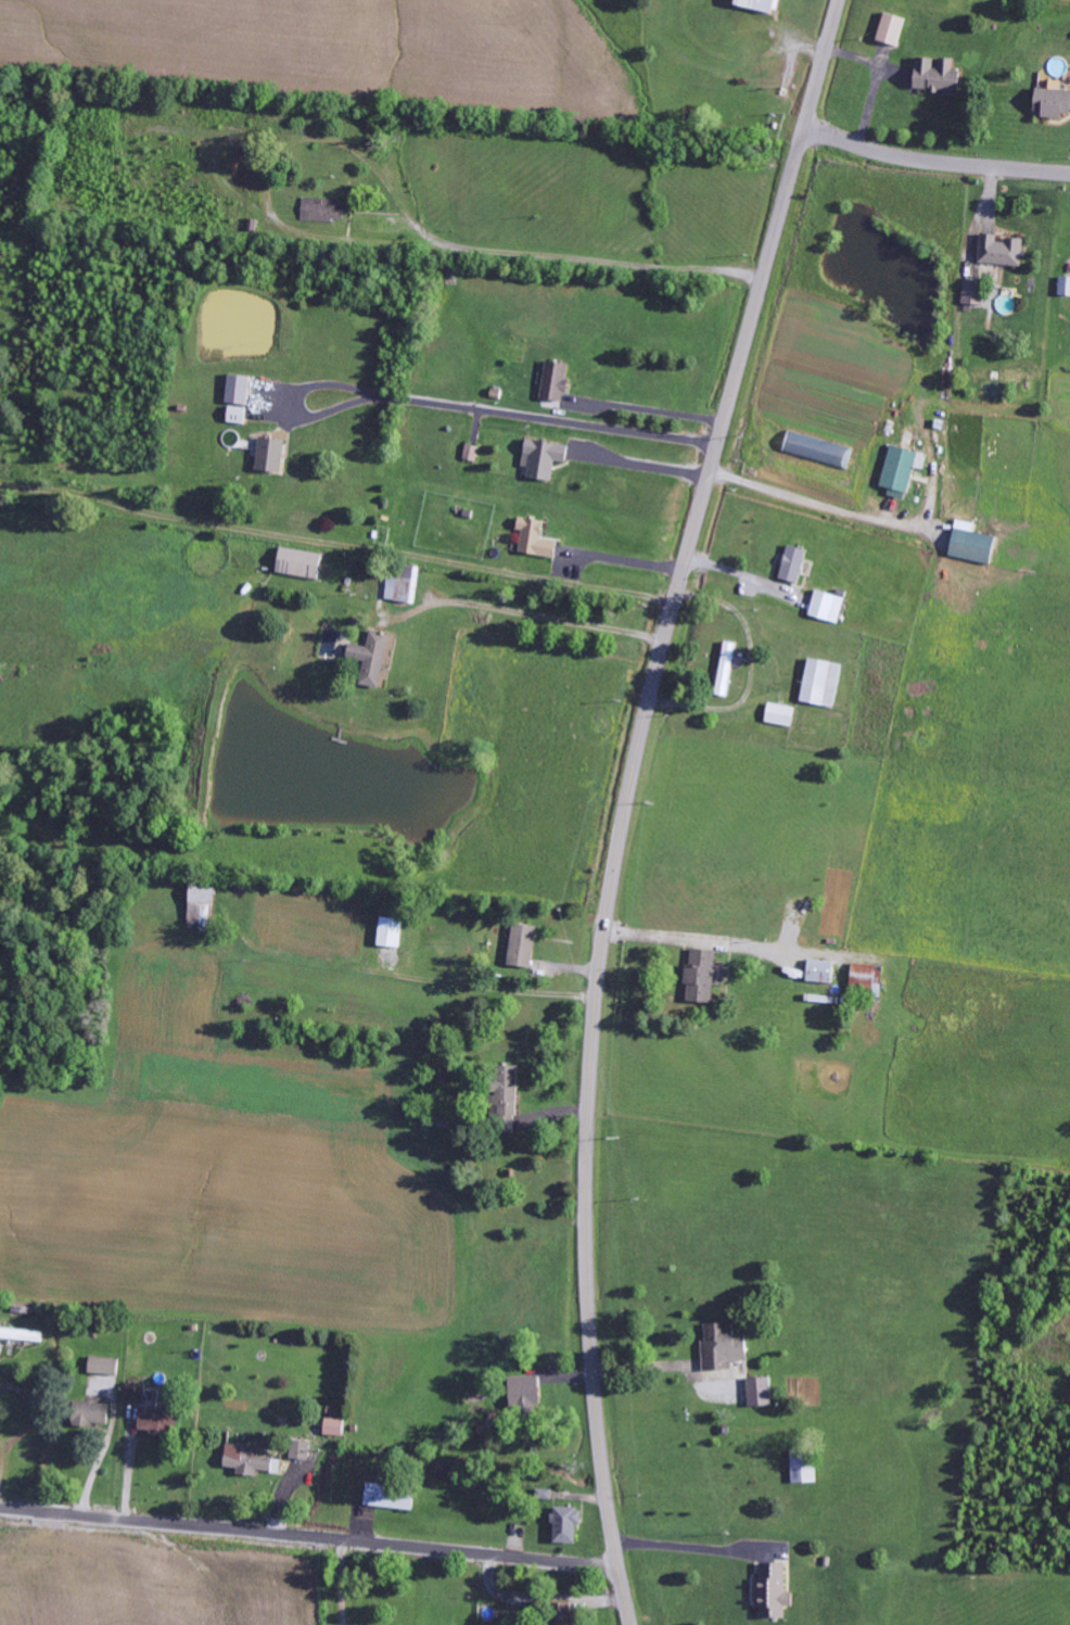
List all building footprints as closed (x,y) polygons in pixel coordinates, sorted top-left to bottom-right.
[(777,16),(780,0),(737,0),(736,8),(777,16)] [(906,19),(884,15),(879,43),(900,47),(906,19)] [(960,95),(960,71),(954,71),(954,60),(938,59),(938,60),(916,59),(915,93),(960,95)] [(1036,112),(1043,113),(1043,119),(1063,121),(1064,113),(1069,113),(1069,92),(1062,92),(1062,82),(1051,81),(1050,90),(1037,90),(1036,112)] [(346,222),(347,201),(305,200),(304,221),(346,222)] [(1002,239),(1002,236),(982,235),(981,265),(1023,267),(1025,240),(1002,239)] [(1060,279),(1060,297),(1069,297),(1069,279),(1060,279)] [(985,307),(986,284),(964,283),(963,306),(985,307)] [(543,399),(566,402),(571,364),(548,361),(543,399)] [(227,403),(249,405),(252,377),(230,375),(227,403)] [(246,425),(248,409),(231,406),(228,422),(246,425)] [(784,452),(849,470),(855,449),(790,431),(784,452)] [(257,469),(282,473),(287,441),(261,437),(257,469)] [(529,478),(554,482),(557,462),(568,463),(570,444),(527,439),(524,466),(530,467),(529,478)] [(478,462),(481,447),(468,444),(465,460),(478,462)] [(919,452),(892,445),(882,486),(892,488),(890,495),(907,500),(919,452)] [(546,521),(520,517),(518,530),(524,531),(521,553),(557,558),(559,542),(543,540),(546,521)] [(997,537),(956,528),(950,556),(991,565),(997,537)] [(781,578),(801,583),(809,550),(789,545),(781,578)] [(319,580),(324,554),(282,547),(277,572),(319,580)] [(386,599),(416,604),(422,568),(392,563),(386,599)] [(840,624),(847,598),(818,590),(811,615),(840,624)] [(390,634),(371,631),(369,647),(356,646),(354,661),(364,662),(360,686),(382,689),(390,634)] [(719,696),(730,697),(736,642),(724,641),(719,696)] [(837,707),(844,663),(809,659),(803,703),(837,707)] [(797,708),(771,703),(766,722),(793,727),(797,708)] [(213,928),(215,882),(191,881),(189,926),(213,928)] [(403,919),(381,918),(380,946),(402,947),(403,919)] [(538,926),(514,924),(510,966),(534,968),(538,926)] [(714,1003),(718,951),(691,949),(688,1002),(714,1003)] [(834,984),(835,962),(809,961),(808,982),(834,984)] [(884,965),(853,965),(852,994),(883,995),(884,965)] [(518,1066),(498,1066),(498,1084),(495,1084),(495,1132),(518,1133),(518,1066)] [(706,1371),(733,1370),(733,1362),(749,1362),(748,1335),(735,1336),(734,1324),(704,1325),(706,1371)] [(0,1329),(0,1340),(43,1342),(44,1331),(0,1329)] [(89,1373),(118,1377),(120,1361),(91,1356),(89,1373)] [(510,1378),(511,1410),(518,1409),(519,1418),(542,1418),(540,1376),(510,1378)] [(772,1378),(749,1379),(750,1407),(773,1406),(772,1378)] [(146,1385),(128,1384),(127,1403),(145,1403),(146,1385)] [(110,1404),(74,1403),(73,1427),(109,1428),(110,1404)] [(140,1431),(151,1431),(151,1437),(171,1438),(173,1411),(141,1409),(140,1431)] [(326,1436),(345,1437),(345,1419),(326,1419),(326,1436)] [(292,1460),(311,1460),(312,1442),(292,1441),(292,1460)] [(282,1460),(260,1458),(261,1448),(227,1444),(225,1468),(238,1469),(238,1475),(258,1477),(258,1472),(281,1474),(282,1460)] [(365,1506),(413,1512),(416,1490),(368,1484),(365,1506)] [(554,1544),(577,1545),(578,1525),(583,1525),(583,1509),(555,1508),(554,1544)] [(787,1619),(787,1608),(794,1608),(794,1593),(786,1593),(787,1564),(762,1564),(762,1579),(759,1579),(758,1618),(787,1619)] [(553,1604),(552,1624),(573,1624),(574,1605),(553,1604)]
